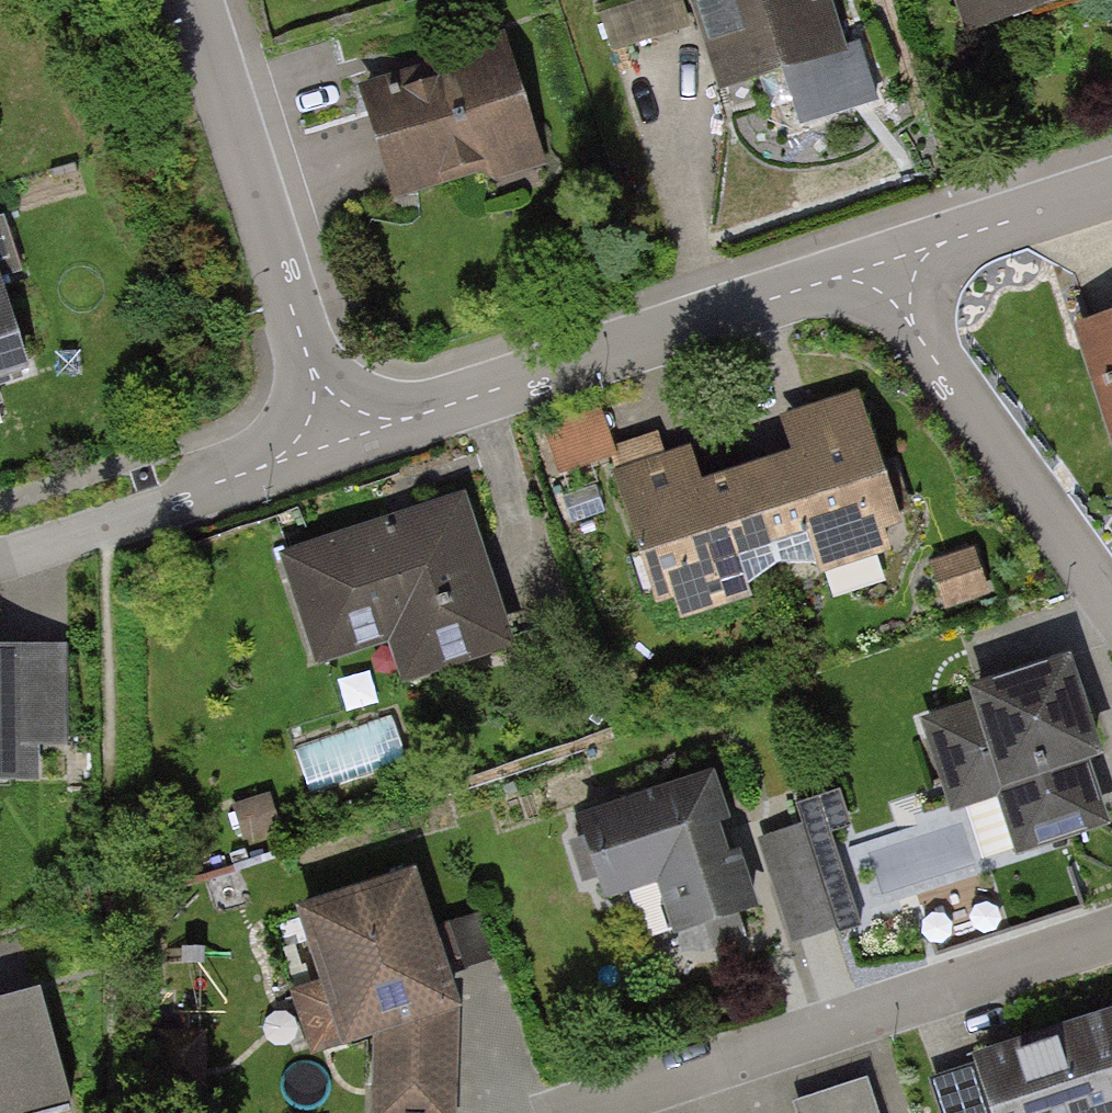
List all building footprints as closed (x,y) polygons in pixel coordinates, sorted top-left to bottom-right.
[(830,0),(689,0),(720,95),(847,53),(830,0)] [(965,34),(1078,0),(954,0),(965,34)] [(361,105),(394,204),(481,175),(496,184),(547,167),(506,44),(431,68),(435,81),(361,105)] [(22,271),(5,217),(0,218),(0,278),(22,271)] [(30,372),(0,280),(0,381),(30,372)] [(1111,449),(1111,317),(1072,330),(1111,449)] [(792,457),(746,472),(778,568),(818,568),(821,577),(890,554),(884,535),(901,529),(855,393),(779,418),(792,457)] [(613,448),(601,410),(541,429),(557,479),(617,459),(613,448)] [(613,448),(617,459),(621,471),(666,456),(658,433),(613,448)] [(750,591),(778,568),(746,472),(701,486),(689,449),(666,456),(621,471),(610,475),(656,611),(673,605),(680,626),(753,601),(750,591)] [(468,496),(280,558),(316,668),(388,645),(402,688),(518,651),(468,496)] [(973,549),(929,564),(945,610),(990,595),(973,549)] [(0,647),(0,786),(39,786),(39,747),(68,746),(67,647),(0,647)] [(1091,767),(1105,762),(1071,658),(967,691),(972,706),(920,723),(950,815),(999,800),(1017,857),(1110,827),(1091,767)] [(715,773),(575,818),(603,906),(657,889),(673,939),(760,911),(715,773)] [(282,832),(270,794),(231,807),(244,844),(282,832)] [(803,825),(757,840),(790,943),(837,928),(803,825)] [(447,1087),(449,1001),(410,878),(305,911),(345,1037),(380,1027),(379,1085),(447,1087)] [(41,993),(0,1004),(0,1112),(45,1112),(72,1105),(41,993)] [(1085,1023),(1111,1106),(1111,1015),(1085,1023)] [(1085,1023),(973,1060),(975,1066),(930,1081),(940,1112),(1111,1112),(1111,1106),(1085,1023)] [(869,1081),(792,1105),(794,1112),(879,1112),(869,1081)]
